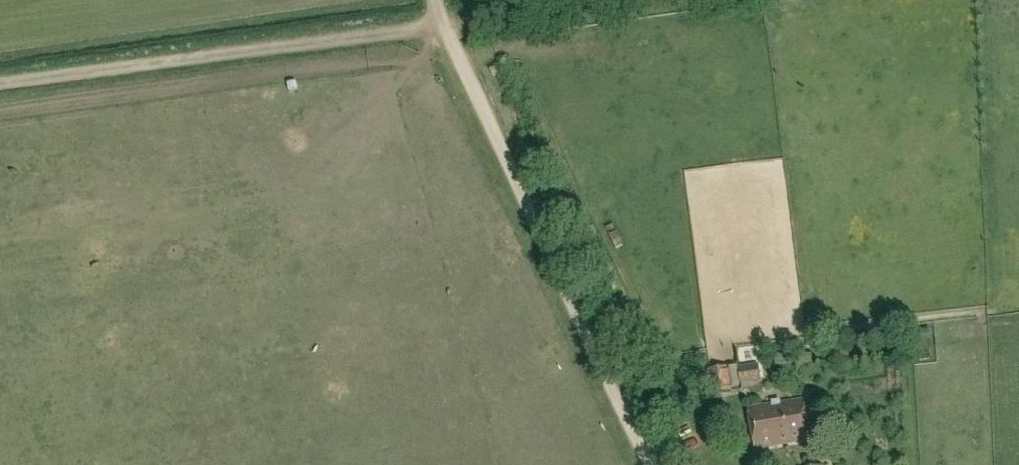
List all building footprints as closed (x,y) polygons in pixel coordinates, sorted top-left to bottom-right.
[(495,67),(490,69),(493,76),(498,73),(495,67)] [(791,363),(790,352),(776,354),(777,365),(791,363)] [(760,380),(758,363),(738,366),(741,383),(760,380)] [(727,366),(708,369),(712,396),(731,393),(727,366)] [(804,400),(749,409),(755,449),(811,440),(804,400)]
